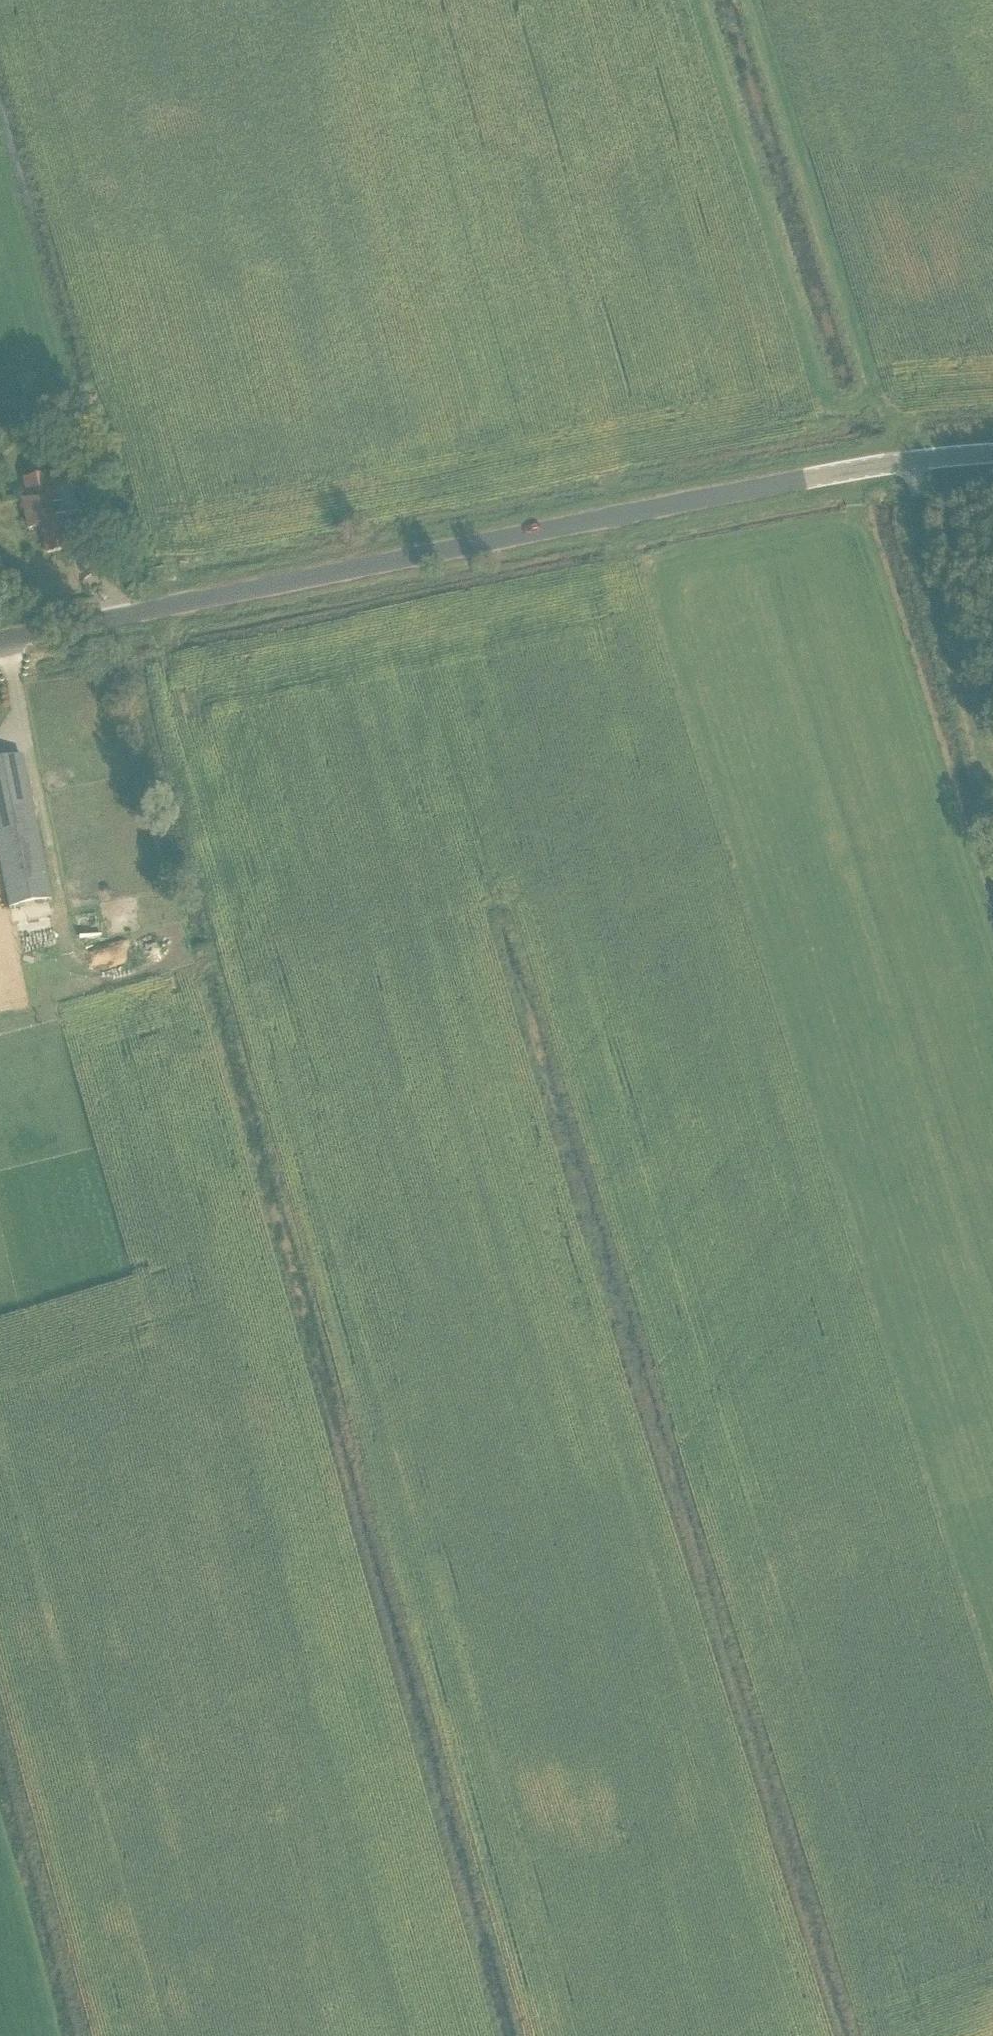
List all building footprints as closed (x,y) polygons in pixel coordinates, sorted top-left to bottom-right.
[(68,549),(55,494),(51,475),(24,481),(29,500),(22,501),(29,531),(41,528),(47,554),(68,549)] [(50,901),(22,757),(0,762),(0,863),(9,909),(50,901)] [(80,939),(102,935),(97,911),(75,914),(80,939)]
